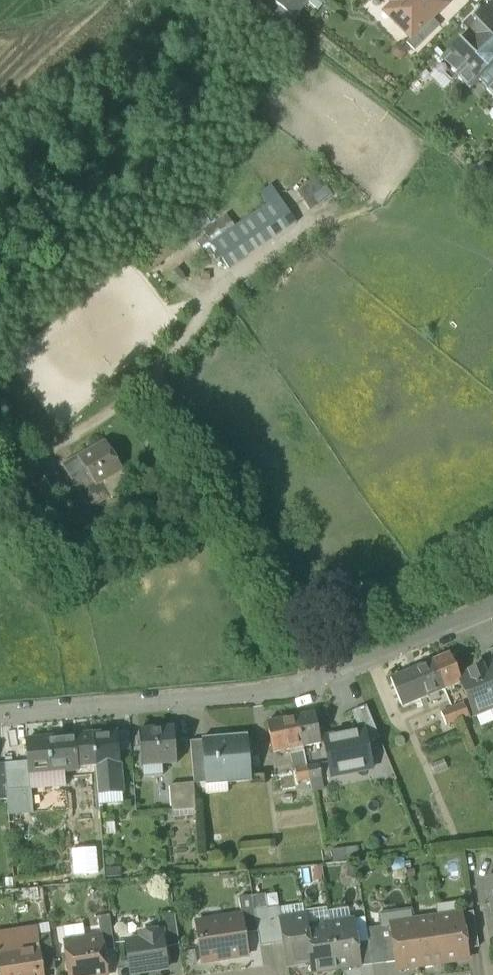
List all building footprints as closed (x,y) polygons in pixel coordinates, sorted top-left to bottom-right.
[(293,21),(312,0),(279,0),(275,4),(293,21)] [(441,0),(389,0),(394,5),(403,14),(395,22),(411,39),(431,19),(445,5),(441,0)] [(403,14),(394,5),(385,13),(395,22),(403,14)] [(492,98),(492,9),(491,7),(474,25),(477,28),(441,63),(443,65),(457,79),(469,92),(479,82),(488,90),(487,91),(492,98)] [(440,27),(431,19),(411,39),(406,45),(414,53),(440,27)] [(457,79),(443,65),(430,78),(444,93),(457,79)] [(322,179),(298,195),(309,212),(333,196),(322,179)] [(259,195),(266,205),(279,196),(272,187),(259,195)] [(266,205),(263,206),(282,235),(297,226),(279,196),(266,205)] [(221,258),(229,269),(282,235),(263,206),(233,225),(210,240),(221,258)] [(201,211),(181,228),(191,239),(193,242),(202,234),(212,225),(201,211)] [(212,225),(202,234),(205,238),(207,237),(210,240),(233,225),(227,215),(212,225)] [(174,254),(191,239),(181,228),(164,243),(174,254)] [(157,234),(132,256),(149,276),(174,254),(164,243),(157,234)] [(207,237),(205,238),(197,244),(211,266),(221,258),(210,240),(207,237)] [(257,276),(240,286),(246,296),(263,285),(257,276)] [(105,442),(77,458),(95,488),(101,484),(123,472),(105,442)] [(109,498),(101,484),(95,488),(77,458),(64,466),(90,510),(109,498)] [(101,484),(109,498),(131,486),(123,472),(101,484)] [(444,690),(461,684),(462,684),(459,679),(449,655),(432,662),(444,690)] [(415,669),(427,697),(437,693),(444,690),(432,662),(415,669)] [(463,677),(468,688),(463,690),(474,716),(492,708),(492,667),(492,665),(491,666),(482,670),(481,668),(469,674),(469,675),(463,677)] [(425,698),(427,697),(415,669),(390,679),(402,708),(419,701),(425,698)] [(461,684),(463,690),(468,688),(463,677),(459,679),(462,684),(461,684)] [(439,698),(437,693),(427,697),(429,702),(439,698)] [(428,705),(425,698),(419,701),(422,707),(428,705)] [(464,705),(452,709),(457,722),(469,717),(464,705)] [(358,728),(358,733),(364,732),(367,745),(369,745),(380,740),(366,707),(352,713),(358,728)] [(446,726),(457,722),(452,709),(441,714),(446,726)] [(315,714),(297,717),(303,748),(321,744),(315,714)] [(297,717),(279,721),(285,751),(290,750),(303,748),(297,717)] [(273,754),(285,751),(279,721),(267,723),(273,754)] [(138,731),(142,765),(162,763),(176,761),(173,728),(138,731)] [(358,733),(345,735),(346,739),(325,744),(332,777),(372,769),(367,745),(364,732),(358,733)] [(118,733),(93,735),(96,767),(98,795),(123,792),(120,765),(118,733)] [(93,735),(74,737),(76,768),(78,768),(96,767),(93,735)] [(324,740),(325,744),(346,739),(345,735),(324,740)] [(78,771),(78,768),(76,768),(74,737),(27,741),(29,763),(30,771),(50,769),(50,774),(65,772),(78,771)] [(226,780),(226,782),(249,780),(246,737),(217,739),(217,737),(202,738),(202,740),(206,782),(226,780)] [(190,741),(194,783),(206,782),(202,740),(190,741)] [(292,763),(294,770),(307,767),(303,748),(290,750),(291,754),(290,754),(291,763),(292,763)] [(29,763),(4,765),(7,794),(31,792),(32,792),(30,771),(29,763)] [(162,763),(142,765),(143,779),(163,777),(162,763)] [(319,765),(306,768),(308,780),(312,793),(324,791),(319,765)] [(296,783),(308,780),(306,768),(294,770),(296,783)] [(50,769),(30,771),(32,792),(66,789),(65,772),(50,774),(50,769)] [(226,780),(206,782),(207,796),(226,794),(226,782),(226,780)] [(196,810),(194,783),(170,785),(172,812),(196,810)] [(7,801),(8,816),(33,814),(31,792),(7,794),(7,801)] [(123,792),(98,795),(99,806),(124,804),(123,792)] [(359,847),(331,851),(333,864),(361,860),(359,847)] [(97,849),(70,851),(72,878),(99,875),(97,849)] [(264,895),(252,897),(255,912),(267,910),(264,895)] [(244,935),(258,933),(255,912),(252,897),(238,900),(241,917),(244,935)] [(436,907),(438,919),(461,915),(460,903),(436,907)] [(279,909),(281,921),(304,918),(304,915),(302,906),(279,909)] [(279,909),(267,910),(272,946),(284,945),(280,921),(281,921),(279,909)] [(349,909),(328,913),(330,925),(351,922),(349,909)] [(260,948),(272,946),(267,910),(255,912),(258,933),(260,948)] [(379,915),(381,929),(391,928),(391,926),(414,922),(412,910),(379,915)] [(327,911),(304,915),(304,918),(306,929),(330,925),(328,913),(327,911)] [(461,915),(467,952),(479,950),(473,913),(461,915)] [(461,915),(438,919),(445,964),(468,961),(467,952),(461,915)] [(162,932),(164,949),(179,947),(174,916),(159,918),(161,932),(162,932)] [(101,938),(103,954),(115,952),(110,917),(98,919),(101,938)] [(196,924),(202,965),(247,958),(244,935),(241,917),(196,924)] [(306,929),(304,918),(281,921),(280,921),(284,945),(288,967),(311,963),(306,929)] [(421,968),(445,964),(438,919),(414,922),(421,968)] [(360,967),(357,945),(369,943),(366,932),(365,920),(351,922),(330,925),(337,971),(359,967),(360,967)] [(397,971),(421,968),(414,922),(391,926),(391,928),(396,963),(397,971)] [(313,974),(337,971),(330,925),(306,929),(311,963),(313,974)] [(381,929),(379,930),(384,965),(396,963),(391,928),(381,929)] [(372,967),(384,965),(379,930),(366,932),(369,943),(372,967)] [(39,950),(37,938),(38,938),(37,931),(0,937),(0,956),(39,950)] [(130,974),(134,974),(167,970),(164,949),(162,932),(161,932),(141,935),(141,942),(126,944),(130,974)] [(40,950),(44,973),(55,972),(50,936),(38,938),(37,938),(39,950),(40,950)] [(70,974),(106,974),(103,954),(101,938),(65,943),(68,963),(66,966),(67,972),(70,974)] [(360,968),(372,967),(369,943),(357,945),(360,967),(359,967),(360,968)] [(39,950),(0,956),(0,974),(44,974),(44,973),(40,950),(39,950)]
